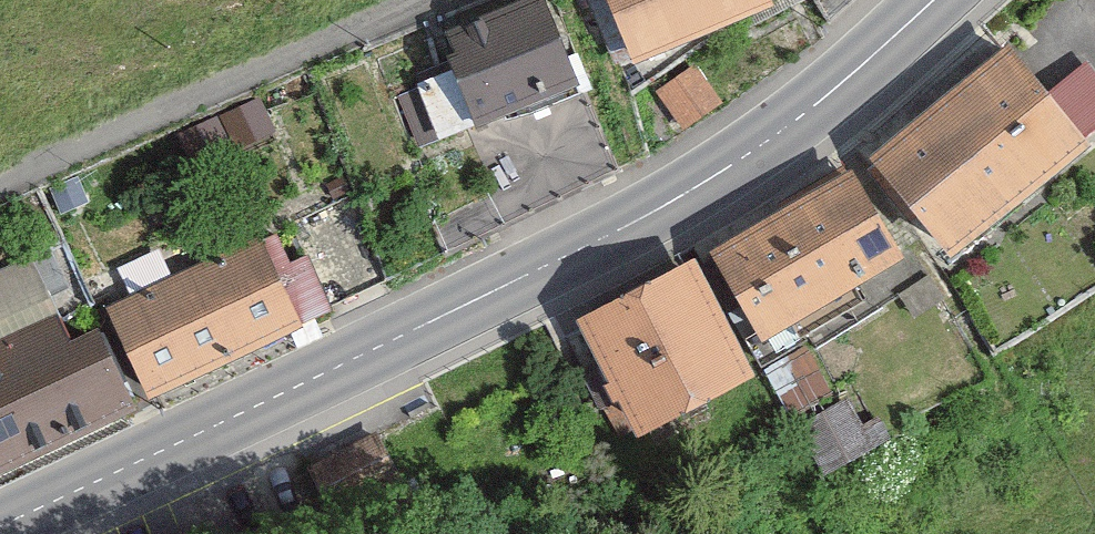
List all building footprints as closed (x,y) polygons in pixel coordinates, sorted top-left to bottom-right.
[(425,31),(464,125),(498,111),(568,83),(534,0),(500,0),(425,31)] [(612,60),(733,14),(753,6),(751,0),(588,0),(612,60)] [(1009,53),(873,159),(947,254),(1083,147),(1009,53)] [(650,90),(679,131),(720,102),(691,62),(650,90)] [(487,216),(603,169),(568,83),(498,111),(524,173),(477,192),(487,216)] [(855,175),(713,253),(761,341),(904,263),(855,175)] [(100,311),(136,393),(290,326),(254,244),(100,311)] [(57,315),(39,256),(0,268),(0,333),(57,315)] [(690,258),(570,318),(630,437),(750,377),(690,258)] [(115,411),(74,313),(0,345),(0,460),(115,411)] [(807,474),(862,443),(834,397),(780,428),(807,474)]
